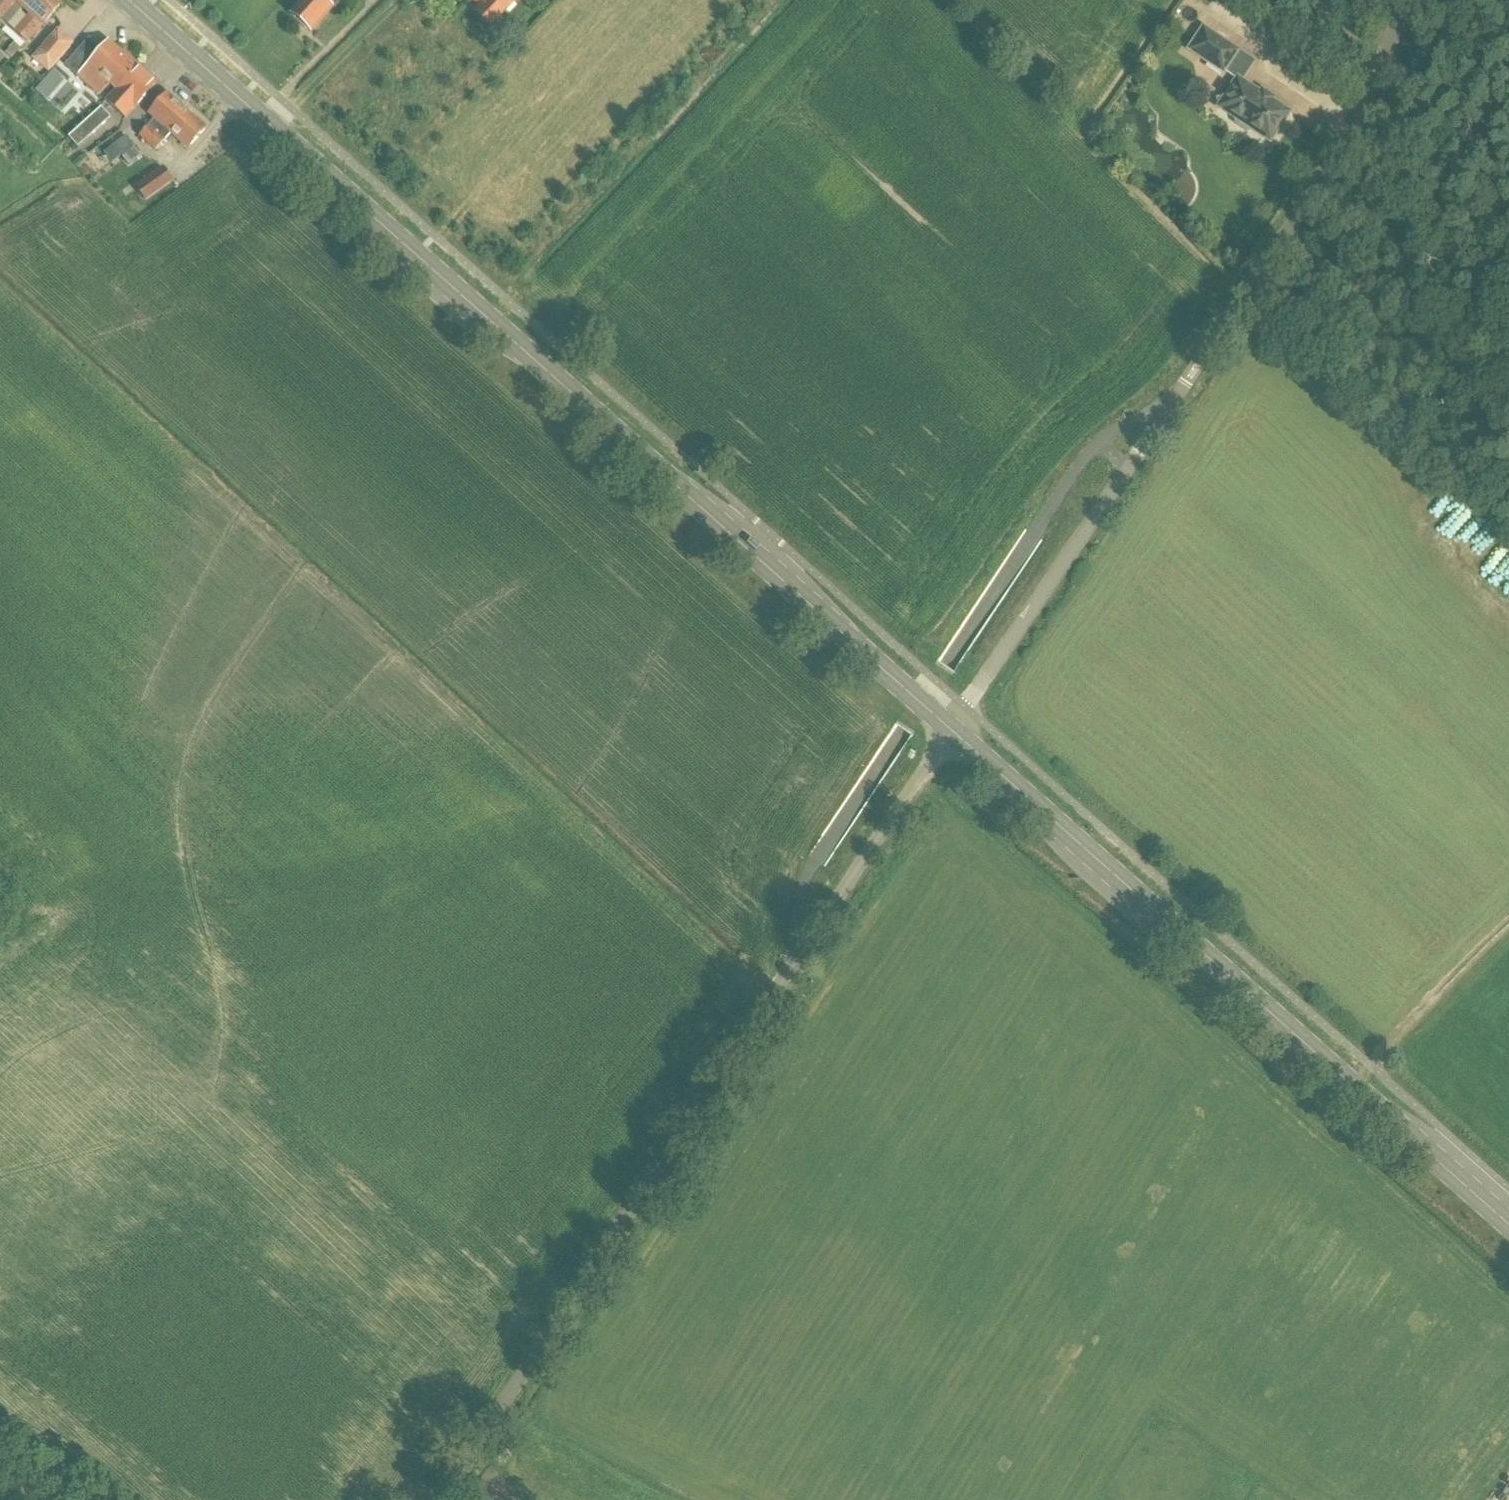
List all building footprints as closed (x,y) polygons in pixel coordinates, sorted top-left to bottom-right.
[(31,0),(0,0),(0,19),(8,26),(31,0)] [(8,26),(28,43),(43,26),(42,26),(65,1),(64,0),(31,0),(8,26)] [(332,7),(324,0),(302,0),(290,13),(311,31),(332,7)] [(515,0),(472,0),(479,7),(475,11),(491,26),(515,0)] [(1224,76),(1237,56),(1241,50),(1202,24),(1185,50),(1224,76)] [(57,30),(33,58),(49,72),(73,43),(60,33),(57,30)] [(109,84),(117,90),(138,67),(109,41),(102,49),(91,39),(66,66),(99,95),(109,84)] [(156,84),(138,67),(117,90),(106,103),(111,107),(125,119),(135,107),(156,84)] [(1260,93),(1237,78),(1217,107),(1234,118),(1236,124),(1246,131),(1252,130),(1270,142),(1289,112),(1271,100),(1272,98),(1261,90),(1260,93)] [(57,90),(45,80),(36,91),(48,101),(57,90)] [(147,144),(181,105),(167,93),(148,114),(154,119),(139,137),(147,144)] [(188,149),(207,128),(181,105),(147,144),(155,152),(171,134),(188,149)] [(111,116),(102,107),(82,125),(91,135),(111,116)] [(134,147),(122,156),(129,165),(141,155),(134,147)] [(146,201),(174,181),(163,167),(135,186),(146,201)] [(1445,497),(1454,504),(1438,523),(1447,531),(1460,516),(1470,525),(1462,534),(1473,544),(1490,526),(1450,491),(1445,497)]
